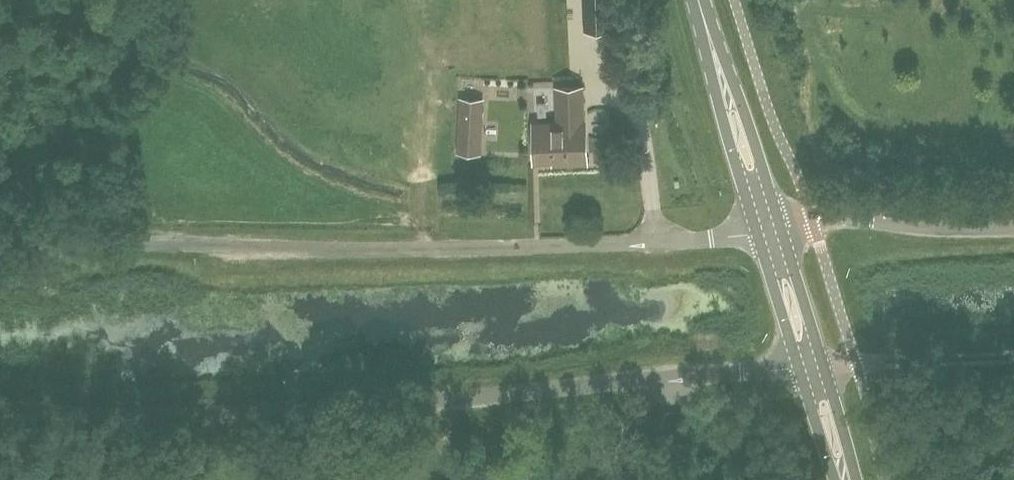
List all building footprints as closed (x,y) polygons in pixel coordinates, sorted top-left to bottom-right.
[(585,13),(610,12),(609,0),(585,0),(585,13)] [(550,70),(550,83),(576,83),(576,70),(550,70)] [(583,121),(582,86),(557,87),(557,122),(534,123),(535,159),(565,158),(566,162),(586,162),(584,121),(583,121)] [(456,153),(481,154),(484,98),(458,97),(456,153)]
